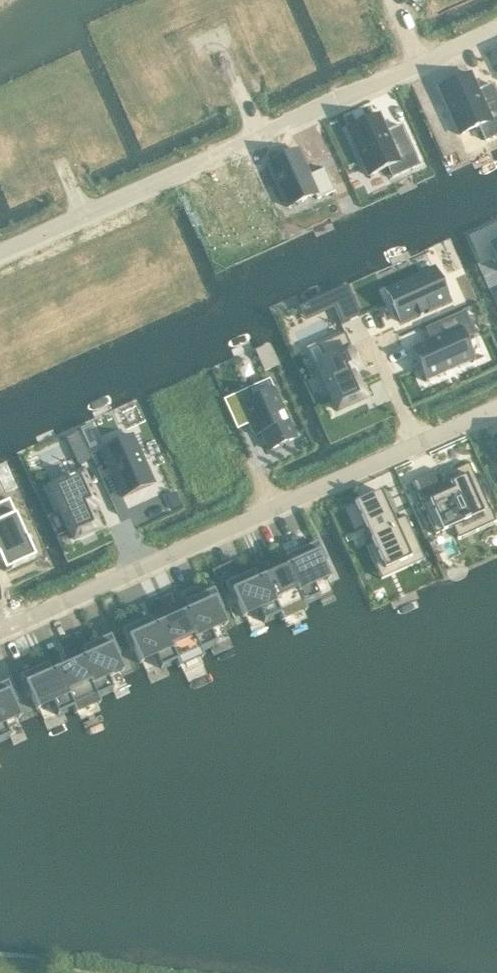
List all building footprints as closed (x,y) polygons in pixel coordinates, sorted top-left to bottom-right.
[(262,5),(236,17),(239,23),(237,23),(257,68),(287,54),(284,48),(298,42),(281,4),(264,11),(262,5)] [(177,63),(145,77),(154,98),(165,93),(175,115),(221,96),(209,69),(195,75),(193,70),(182,75),(177,63)] [(438,89),(459,136),(479,127),(485,142),(496,137),(496,96),(492,86),(478,92),(470,75),(438,89)] [(87,94),(59,106),(81,153),(108,141),(87,94)] [(2,180),(9,177),(15,190),(39,179),(29,158),(32,157),(26,145),(44,137),(26,97),(25,98),(30,111),(0,125),(0,175),(2,180)] [(378,114),(346,128),(367,175),(387,167),(391,176),(418,164),(400,125),(386,131),(378,114)] [(297,151),(267,165),(287,208),(315,196),(317,200),(334,192),(324,170),(309,177),(297,151)] [(198,195),(192,197),(210,238),(228,229),(231,236),(256,225),(263,239),(262,240),(266,249),(280,242),(281,244),(286,242),(261,187),(253,190),(254,192),(243,197),(236,181),(220,188),(218,184),(213,187),(212,187),(212,188),(211,188),(211,189),(211,190),(211,191),(199,196),(198,195)] [(447,240),(434,246),(447,275),(460,270),(447,240)] [(434,269),(386,290),(401,323),(418,315),(428,311),(449,302),(434,269)] [(347,286),(298,308),(299,309),(305,322),(333,309),(340,324),(339,324),(340,325),(361,316),(347,286)] [(411,348),(410,348),(426,382),(427,382),(426,381),(474,360),(474,361),(475,360),(475,359),(466,339),(475,335),(476,335),(466,311),(425,329),(430,341),(412,349),(411,348)] [(10,340),(4,327),(0,329),(0,345),(10,340)] [(345,334),(318,346),(324,360),(319,362),(325,375),(322,377),(331,398),(337,412),(365,399),(352,372),(354,370),(356,370),(352,361),(355,360),(356,360),(345,334)] [(247,390),(224,400),(237,430),(249,424),(255,436),(261,434),(268,451),(296,439),(274,391),(269,381),(247,391),(247,390)] [(132,435),(101,449),(123,498),(154,484),(132,435)] [(307,442),(300,445),(303,453),(310,450),(307,442)] [(85,447),(74,453),(80,465),(91,460),(85,447)] [(452,491),(422,504),(435,535),(453,527),(458,539),(496,522),(489,506),(488,506),(469,464),(454,470),(456,475),(458,480),(449,484),(452,491)] [(68,478),(50,486),(74,539),(100,528),(95,518),(94,519),(90,509),(98,505),(83,471),(73,475),(71,473),(67,475),(68,478)] [(419,479),(412,482),(420,501),(428,497),(419,479)] [(381,492),(343,509),(354,532),(365,527),(372,544),(366,547),(375,568),(419,548),(405,517),(394,522),(392,515),(391,514),(381,492)] [(174,493),(166,496),(172,510),(180,507),(174,493)] [(5,572),(36,558),(27,539),(27,540),(9,500),(0,504),(0,561),(5,572)] [(292,565),(287,567),(288,570),(298,591),(304,605),(319,598),(319,597),(313,584),(327,578),(327,579),(329,578),(323,564),(326,563),(317,544),(288,557),(292,565)] [(287,567),(262,579),(263,581),(273,602),(279,616),(281,621),(306,610),(304,605),(298,591),(288,570),(287,567)] [(254,572),(225,585),(234,605),(236,603),(242,617),(245,616),(244,615),(257,609),(263,622),(264,623),(279,616),(273,602),(263,581),(262,579),(258,581),(254,572)] [(188,612),(184,614),(185,616),(195,637),(201,651),(216,644),(210,630),(223,625),(224,626),(226,625),(220,611),(223,610),(214,590),(185,603),(188,612)] [(184,614),(159,625),(160,627),(170,649),(176,663),(178,667),(203,656),(201,651),(195,637),(185,616),(184,614)] [(151,618),(122,631),(130,651),(133,650),(139,663),(141,663),(141,662),(154,656),(161,669),(176,663),(170,649),(160,627),(159,625),(155,627),(151,618)] [(85,658),(81,660),(82,662),(91,684),(98,698),(113,691),(107,677),(120,671),(121,672),(123,671),(117,657),(119,656),(111,636),(81,649),(85,658)] [(81,660),(56,671),(57,674),(67,695),(73,709),(75,713),(100,702),(98,698),(91,684),(82,662),(81,660)] [(48,665),(19,678),(27,697),(30,696),(36,710),(39,709),(38,707),(51,702),(58,716),(73,709),(67,695),(57,674),(56,671),(52,673),(48,665)] [(10,737),(9,736),(4,723),(17,717),(18,718),(20,717),(14,703),(16,702),(8,683),(0,686),(0,741),(10,737)]
